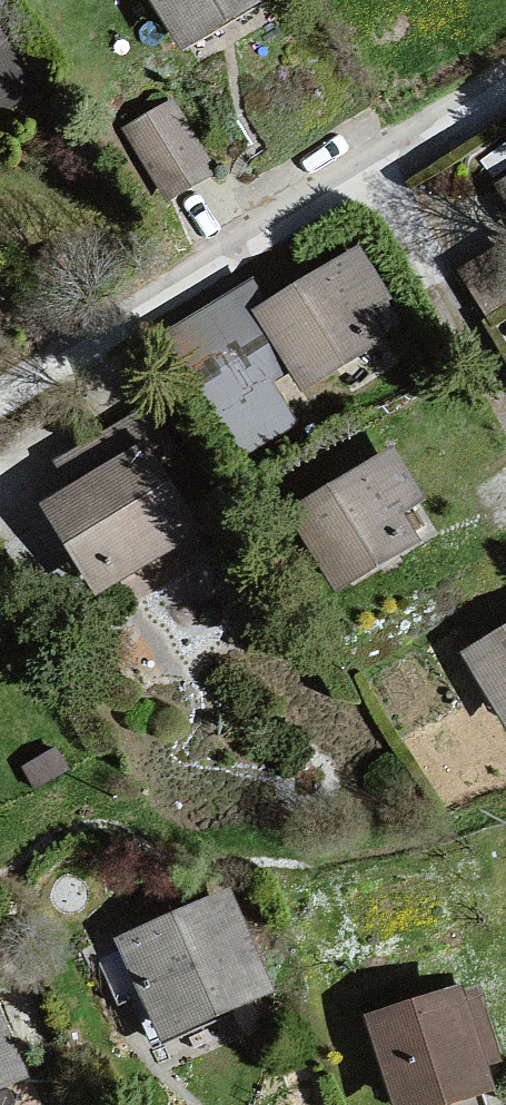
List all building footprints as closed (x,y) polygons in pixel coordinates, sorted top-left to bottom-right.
[(194,66),(295,18),(284,0),(153,0),(194,66)] [(0,26),(0,138),(48,102),(8,21),(0,26)] [(155,191),(211,168),(181,95),(125,118),(155,191)] [(495,184),(505,201),(505,178),(495,184)] [(454,270),(484,318),(505,304),(505,238),(454,270)] [(269,300),(253,310),(291,370),(303,389),(383,339),(366,313),(391,297),(358,244),(269,300)] [(272,382),(291,370),(253,310),(269,300),(252,275),(161,334),(241,458),(297,422),(272,382)] [(211,532),(140,408),(54,458),(69,484),(38,502),(94,599),(211,532)] [(392,444),(286,507),(335,592),(423,540),(406,511),(425,501),(392,444)] [(457,648),(505,724),(505,617),(457,648)] [(226,890),(112,939),(157,1041),(271,992),(226,890)] [(367,1017),(395,1104),(485,1104),(482,1093),(494,1089),(462,987),(367,1017)] [(36,1084),(0,1006),(0,1100),(36,1084)]
